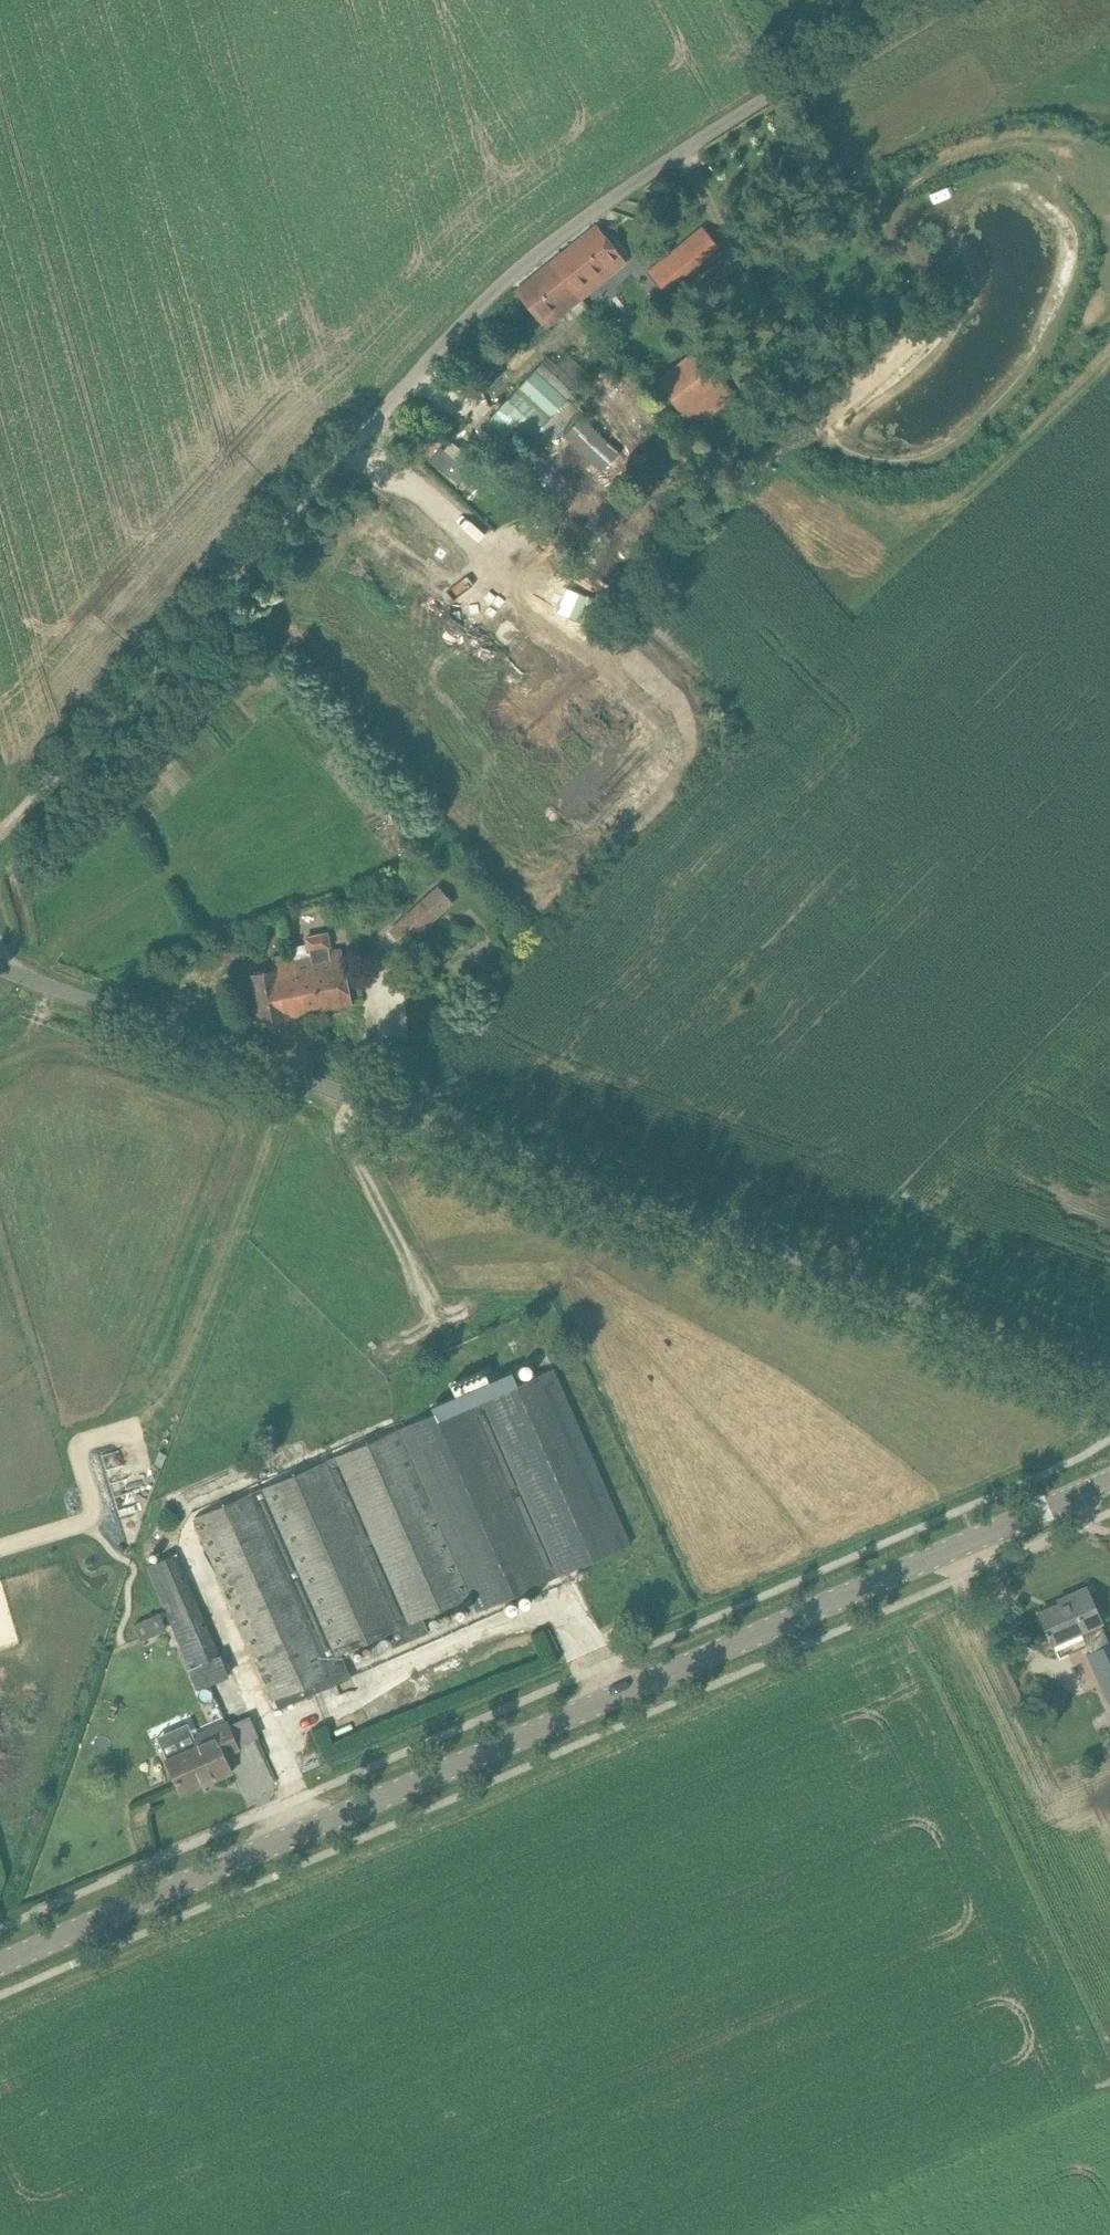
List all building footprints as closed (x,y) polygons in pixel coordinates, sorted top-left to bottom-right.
[(597,226),(552,262),(581,298),(626,261),(597,226)] [(701,226),(688,237),(704,256),(718,245),(701,226)] [(661,259),(648,270),(663,290),(677,278),(661,259)] [(516,290),(546,327),(570,307),(579,318),(590,309),(551,262),(539,271),(542,275),(519,293),(516,290)] [(696,350),(656,382),(684,416),(724,383),(696,350)] [(547,357),(499,408),(531,438),(548,420),(564,435),(558,441),(597,478),(594,481),(607,492),(624,475),(618,469),(627,460),(582,415),(583,412),(579,408),(589,397),(547,357)] [(501,458),(480,478),(493,491),(514,471),(501,458)] [(424,898),(390,930),(407,947),(440,916),(424,898)] [(328,931),(304,936),(307,953),(310,952),(311,956),(295,960),(305,1010),(350,1001),(339,950),(329,953),(328,948),(331,947),(328,931)] [(289,1013),(305,1010),(295,960),(287,961),(286,954),(271,957),(274,970),(250,975),(260,1024),(290,1017),(289,1013)] [(477,1611),(630,1544),(554,1368),(437,1419),(435,1413),(195,1517),(275,1700),(294,1691),(298,1701),(319,1691),(314,1682),(347,1668),(340,1653),(387,1632),(393,1647),(429,1632),(423,1617),(471,1596),(477,1611)] [(220,1656),(187,1582),(186,1582),(176,1556),(147,1567),(193,1668),(220,1656)] [(1048,1633),(1053,1643),(1087,1628),(1096,1649),(1087,1653),(1108,1702),(1109,1701),(1109,1643),(1085,1587),(1068,1595),(1070,1599),(1039,1613),(1046,1629),(1044,1629),(1046,1634),(1048,1633)] [(156,1612),(132,1621),(138,1638),(163,1628),(156,1612)] [(239,1749),(230,1729),(226,1721),(194,1735),(197,1744),(166,1757),(180,1790),(212,1776),(213,1780),(232,1772),(224,1756),(239,1749)]
